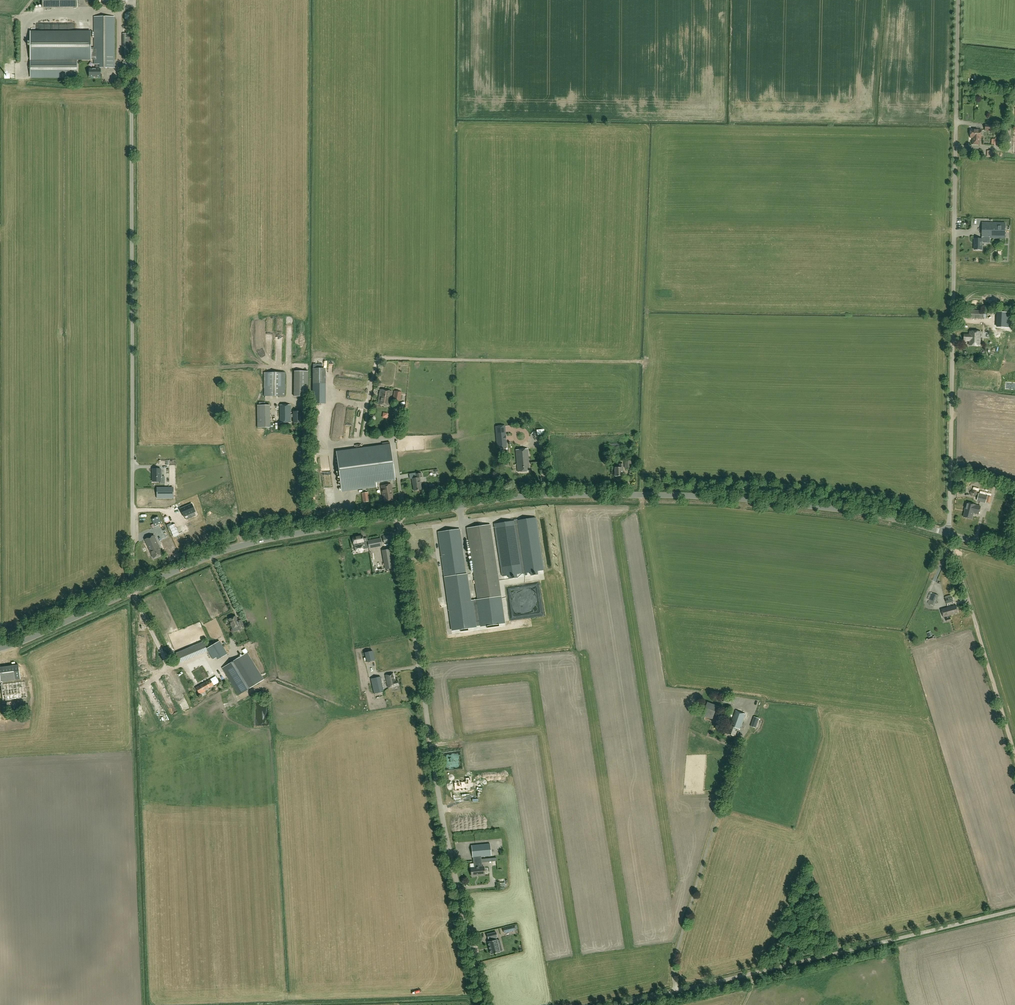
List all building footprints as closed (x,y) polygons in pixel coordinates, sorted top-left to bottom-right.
[(114,17),(94,17),(95,49),(91,49),(91,60),(95,60),(95,64),(96,64),(96,69),(89,69),(89,77),(100,76),(100,67),(115,67),(114,17)] [(91,60),(91,49),(91,31),(30,31),(30,77),(77,77),(77,60),(91,60)] [(982,130),(971,130),(971,138),(974,138),(974,139),(973,139),(973,145),(980,145),(980,138),(981,138),(982,130)] [(1004,139),(1001,139),(995,139),(995,140),(991,140),(991,145),(994,145),(994,146),(1000,146),(1000,148),(1004,148),(1004,139)] [(982,238),(1005,238),(1006,223),(983,223),(982,238)] [(987,312),(983,312),(983,311),(967,310),(967,318),(983,319),(986,319),(987,312)] [(969,341),(969,346),(981,346),(981,332),(971,332),(971,336),(969,336),(969,335),(964,335),(964,341),(969,341)] [(295,371),(294,397),(308,397),(308,371),(295,371)] [(265,372),(264,396),(285,396),(285,372),(265,372)] [(315,378),(315,388),(319,388),(319,391),(323,391),(324,378),(315,378)] [(390,406),(392,392),(380,390),(378,405),(390,406)] [(270,427),(270,405),(257,405),(258,428),(270,427)] [(291,423),(291,405),(280,405),(280,423),(291,423)] [(506,447),(505,426),(496,427),(498,448),(506,447)] [(516,443),(531,443),(531,430),(516,430),(516,443)] [(395,479),(390,445),(336,452),(342,491),(376,486),(376,482),(395,479)] [(516,450),(518,472),(530,471),(528,449),(516,450)] [(619,464),(619,468),(615,468),(615,476),(622,477),(622,474),(623,474),(623,464),(619,464)] [(153,469),(153,482),(161,482),(161,469),(153,469)] [(422,490),(420,478),(422,478),(422,474),(416,475),(416,478),(412,479),(414,491),(422,490)] [(391,485),(381,486),(383,496),(384,495),(385,502),(393,501),(392,494),(393,494),(391,485)] [(157,488),(157,499),(173,499),(173,488),(157,488)] [(987,496),(985,495),(979,493),(977,501),(985,503),(987,496)] [(157,509),(167,507),(166,503),(164,503),(164,500),(155,502),(157,509)] [(966,511),(964,517),(972,519),(974,513),(977,514),(979,514),(980,506),(976,505),(967,503),(965,511),(966,511)] [(197,514),(193,506),(182,511),(185,519),(197,514)] [(149,508),(144,510),(147,520),(153,518),(149,508)] [(536,517),(494,524),(503,576),(510,575),(511,579),(518,578),(518,574),(525,573),(525,575),(527,575),(527,573),(531,572),(531,576),(538,575),(537,571),(544,570),(536,517)] [(171,524),(167,526),(169,531),(170,531),(172,537),(179,535),(175,525),(172,526),(171,524)] [(501,597),(490,525),(467,528),(478,600),(501,597)] [(466,574),(460,529),(438,532),(452,630),(461,629),(461,633),(469,632),(468,627),(487,625),(487,629),(500,628),(499,623),(505,622),(501,597),(478,600),(471,601),(467,574),(466,574)] [(163,554),(154,535),(145,539),(154,558),(163,554)] [(362,536),(353,537),(355,552),(363,550),(363,548),(369,547),(368,541),(363,542),(362,536)] [(375,540),(368,541),(369,547),(369,548),(376,547),(375,540)] [(393,554),(384,555),(387,569),(395,568),(393,554)] [(928,602),(935,605),(940,595),(933,592),(928,602)] [(954,602),(952,595),(944,596),(947,604),(954,602)] [(957,605),(948,608),(950,616),(959,613),(957,605)] [(950,616),(948,608),(942,609),(944,617),(950,616)] [(245,627),(242,622),(241,620),(238,621),(236,616),(229,619),(233,628),(238,626),(239,630),(245,627)] [(227,654),(219,641),(207,649),(215,662),(227,654)] [(195,656),(191,647),(187,649),(191,658),(195,656)] [(365,653),(367,663),(375,661),(373,651),(365,653)] [(263,679),(247,653),(222,668),(239,695),(263,679)] [(197,682),(213,673),(207,663),(191,672),(197,682)] [(21,679),(19,665),(0,667),(0,676),(1,682),(21,679)] [(219,673),(196,688),(200,694),(223,680),(219,673)] [(386,675),(388,688),(399,686),(398,681),(396,682),(394,673),(386,675)] [(371,679),(374,694),(384,692),(381,677),(371,679)] [(14,699),(14,703),(20,702),(20,699),(27,698),(25,681),(1,684),(4,701),(14,699)] [(718,707),(708,703),(703,716),(713,720),(718,707)] [(746,714),(736,710),(728,734),(736,737),(738,729),(740,729),(746,714)] [(731,717),(718,712),(715,720),(729,725),(731,717)] [(759,719),(754,717),(750,726),(755,728),(759,719)] [(467,789),(466,783),(468,783),(468,780),(471,780),(471,777),(466,777),(466,781),(454,782),(455,790),(467,789)] [(457,819),(458,840),(459,840),(462,839),(477,839),(477,833),(476,830),(476,827),(474,822),(474,817),(477,816),(477,809),(460,809),(456,810),(456,814),(457,819)] [(507,839),(506,828),(489,829),(490,839),(507,839)] [(474,868),(471,868),(471,876),(485,875),(484,867),(482,867),(481,857),(491,856),(490,844),(471,846),(474,868)] [(497,942),(497,939),(495,940),(494,937),(497,937),(496,932),(487,934),(488,939),(489,939),(489,941),(488,942),(491,954),(500,952),(499,947),(501,946),(500,942),(497,942)]
